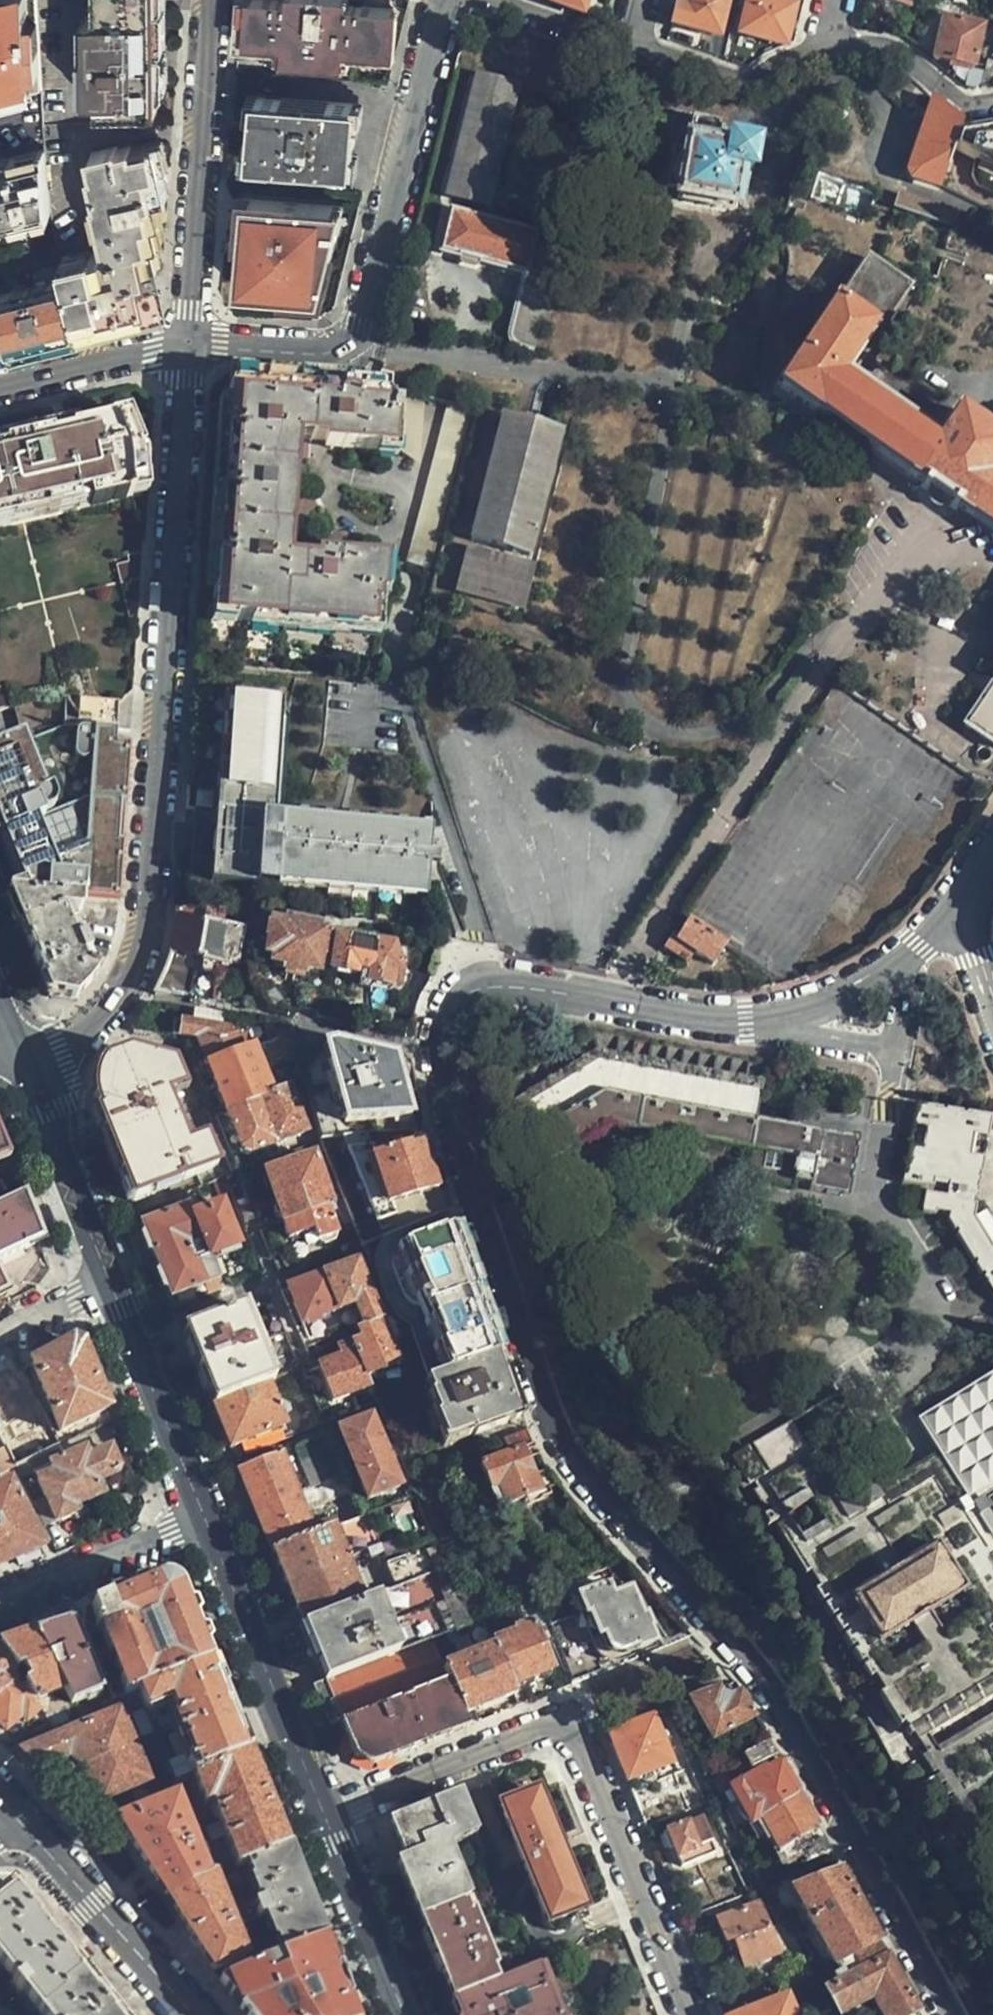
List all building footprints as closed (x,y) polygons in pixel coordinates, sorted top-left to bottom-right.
[(0,6),(0,99),(7,97),(5,88),(30,88),(29,70),(38,70),(36,17),(26,16),(25,0),(0,6)] [(94,10),(89,10),(89,95),(96,95),(96,107),(152,107),(151,0),(94,0),(94,10)] [(237,47),(286,50),(286,60),(340,63),(341,54),(389,55),(390,6),(343,3),(343,0),(293,0),(292,1),(281,0),(241,0),(237,47)] [(548,3),(581,14),(586,0),(549,0),(548,3)] [(729,0),(685,0),(683,7),(675,5),(669,28),(719,39),(729,0)] [(739,37),(778,45),(784,47),(793,8),(758,0),(749,0),(739,37)] [(911,0),(875,0),(875,3),(908,12),(911,0)] [(968,70),(978,30),(941,20),(939,34),(932,62),(968,70)] [(979,85),(978,90),(991,87),(992,75),(992,67),(984,65),(979,85)] [(484,204),(514,89),(479,78),(465,135),(458,163),(450,196),(484,204)] [(353,151),(355,119),(353,119),(354,102),(326,100),(326,103),(284,101),(284,98),(255,98),(252,162),(279,164),(279,162),(322,164),(323,166),(350,167),(351,151),(353,151)] [(962,127),(932,102),(908,176),(912,182),(939,190),(952,152),(959,136),(962,127)] [(752,174),(757,148),(730,143),(729,150),(717,148),(721,127),(691,122),(685,153),(671,150),(664,190),(678,193),(677,201),(707,207),(736,211),(743,172),(752,174)] [(952,152),(992,171),(992,130),(959,136),(952,152)] [(150,274),(161,272),(154,244),(159,242),(155,222),(161,221),(155,194),(165,192),(154,145),(133,149),(132,146),(120,149),(118,147),(93,154),(97,170),(95,171),(100,198),(99,198),(111,250),(65,261),(68,278),(79,329),(113,321),(115,328),(144,322),(146,317),(150,309),(157,303),(150,274)] [(41,150),(2,159),(0,160),(0,226),(54,212),(46,174),(41,150)] [(362,191),(229,182),(228,197),(358,206),(362,191)] [(957,217),(899,196),(894,211),(953,231),(957,217)] [(358,206),(228,197),(227,219),(249,220),(248,239),(244,238),(243,252),(238,252),(237,274),(274,277),(273,306),(314,311),(320,304),(321,281),(339,281),(358,206)] [(442,248),(527,269),(537,232),(452,211),(442,248)] [(249,220),(227,219),(222,295),(230,315),(314,320),(333,308),(339,281),(321,281),(320,304),(314,311),(273,306),(274,277),(237,274),(238,252),(243,252),(244,238),(248,239),(249,220)] [(0,259),(0,277),(65,261),(61,244),(0,259)] [(551,275),(527,269),(509,342),(533,349),(551,275)] [(0,294),(0,311),(10,353),(50,344),(80,337),(79,329),(68,278),(0,294)] [(992,484),(992,463),(952,434),(937,456),(845,390),(867,358),(904,304),(866,278),(788,388),(776,407),(811,432),(813,432),(884,481),(903,494),(992,559),(992,497),(987,493),(992,484)] [(10,353),(0,311),(0,356),(10,353)] [(385,388),(375,384),(232,376),(231,391),(228,392),(214,607),(216,607),(214,623),(371,633),(374,609),(379,609),(380,599),(382,598),(384,568),(311,562),(311,566),(285,565),(294,443),(323,444),(323,448),(362,451),(390,452),(393,411),(389,410),(389,404),(384,403),(385,388)] [(128,496),(126,484),(137,480),(136,452),(125,421),(109,424),(108,420),(51,434),(0,447),(0,529),(128,496)] [(527,555),(558,433),(502,420),(484,485),(470,541),(527,555)] [(515,602),(525,567),(467,553),(458,588),(515,602)] [(983,700),(992,708),(992,686),(983,700)] [(229,697),(221,696),(209,882),(217,882),(221,830),(229,697)] [(217,882),(256,885),(259,851),(270,851),(272,816),(276,739),(279,700),(229,697),(221,830),(217,882)] [(5,896),(79,901),(94,902),(116,903),(127,745),(112,744),(115,703),(105,702),(63,698),(61,727),(20,743),(17,736),(0,743),(0,843),(18,886),(8,892),(4,893),(5,896)] [(284,739),(276,739),(272,816),(279,816),(284,739)] [(428,896),(428,888),(276,879),(280,816),(279,816),(272,816),(270,851),(259,851),(256,885),(428,896)] [(331,820),(280,816),(276,879),(428,888),(430,863),(431,851),(433,826),(331,820)] [(431,851),(430,863),(441,864),(442,851),(431,851)] [(79,901),(5,896),(7,901),(46,997),(72,1001),(96,970),(88,947),(82,942),(78,943),(76,940),(70,942),(59,913),(74,914),(78,911),(78,907),(79,901)] [(173,940),(168,955),(196,960),(203,924),(207,909),(178,909),(176,929),(173,940)] [(282,972),(296,974),(304,923),(275,918),(272,930),(270,930),(267,958),(273,960),(273,964),(275,967),(282,969),(282,972)] [(304,923),(296,974),(307,976),(307,972),(320,973),(323,952),(332,954),(335,936),(320,934),(321,926),(304,923)] [(203,924),(196,960),(201,961),(201,963),(216,967),(223,928),(203,924)] [(723,949),(686,924),(674,941),(670,940),(662,952),(683,965),(691,955),(711,967),(723,949)] [(223,928),(216,967),(233,970),(234,967),(240,968),(247,932),(223,928)] [(386,948),(378,947),(372,978),(372,983),(401,988),(403,971),(395,949),(395,937),(387,936),(386,948)] [(372,978),(378,947),(352,942),(338,941),(334,971),(339,973),(372,978)] [(196,960),(168,955),(154,994),(189,1001),(191,987),(196,960)] [(131,1032),(166,1038),(172,1008),(148,1004),(131,1032)] [(218,1015),(188,1010),(186,1022),(217,1026),(218,1015)] [(197,1036),(209,1065),(245,1051),(245,1031),(217,1026),(186,1022),(183,1021),(181,1034),(197,1036)] [(287,1027),(259,1022),(263,1044),(289,1033),(287,1027)] [(764,1061),(588,1030),(585,1034),(555,1051),(508,1083),(531,1122),(541,1137),(536,1139),(533,1135),(525,1140),(543,1168),(549,1165),(548,1161),(554,1158),(556,1160),(606,1129),(746,1155),(739,1184),(790,1194),(792,1188),(804,1190),(803,1196),(844,1203),(855,1140),(800,1130),(752,1121),(764,1061)] [(226,1111),(258,1099),(273,1093),(256,1047),(245,1051),(209,1065),(226,1111)] [(406,1118),(394,1059),(334,1047),(320,1050),(339,1126),(406,1118)] [(104,1136),(129,1198),(216,1165),(204,1135),(189,1142),(170,1091),(184,1086),(173,1060),(141,1055),(128,1054),(103,1061),(99,1068),(93,1084),(93,1096),(93,1108),(104,1136)] [(273,1093),(258,1099),(276,1141),(307,1129),(290,1086),(273,1093)] [(276,1141),(258,1099),(226,1111),(242,1155),(276,1141)] [(989,1119),(914,1108),(902,1189),(922,1193),(919,1216),(933,1220),(935,1218),(947,1220),(945,1228),(992,1305),(992,1304),(992,1230),(981,1210),(976,1207),(975,1202),(978,1201),(979,1191),(989,1119)] [(372,1156),(364,1133),(339,1136),(377,1229),(393,1224),(388,1206),(435,1189),(420,1144),(372,1156)] [(328,1205),(330,1205),(313,1156),(263,1173),(280,1223),(328,1205)] [(20,1201),(0,1210),(0,1260),(37,1243),(20,1201)] [(337,1232),(328,1205),(280,1223),(286,1239),(299,1235),(303,1245),(337,1232)] [(188,1207),(140,1225),(170,1300),(202,1288),(219,1281),(208,1254),(236,1243),(221,1207),(193,1217),(188,1207)] [(498,1351),(454,1222),(416,1237),(390,1248),(388,1255),(386,1262),(388,1269),(402,1299),(408,1304),(416,1306),(419,1305),(426,1321),(423,1324),(433,1346),(431,1348),(442,1375),(498,1351)] [(361,1325),(380,1318),(357,1261),(319,1275),(288,1289),(302,1325),(309,1322),(311,1325),(320,1321),(319,1318),(353,1304),(361,1325)] [(170,1300),(173,1311),(205,1298),(202,1288),(170,1300)] [(199,1373),(211,1403),(265,1382),(272,1379),(243,1306),(189,1328),(181,1330),(199,1373)] [(361,1335),(351,1341),(365,1376),(397,1362),(380,1318),(361,1325),(358,1327),(361,1335)] [(365,1376),(351,1341),(336,1346),(341,1358),(317,1368),(331,1402),(370,1387),(365,1376)] [(106,1411),(80,1347),(71,1343),(31,1365),(60,1432),(106,1411)] [(520,1416),(498,1351),(442,1375),(426,1381),(440,1419),(437,1420),(445,1441),(469,1432),(472,1436),(520,1416)] [(728,1464),(775,1542),(770,1545),(775,1554),(782,1550),(909,1755),(976,1864),(988,1859),(992,1867),(992,1381),(915,1428),(936,1464),(875,1501),(872,1496),(853,1508),(856,1512),(848,1517),(814,1460),(812,1462),(791,1426),(750,1451),(765,1476),(761,1479),(745,1453),(728,1464)] [(265,1382),(211,1403),(220,1425),(228,1445),(281,1423),(265,1382)] [(397,1484),(368,1414),(337,1427),(365,1496),(397,1484)] [(528,1435),(526,1430),(523,1431),(499,1440),(505,1455),(478,1465),(496,1509),(538,1492),(521,1448),(533,1444),(528,1435)] [(62,1460),(83,1504),(100,1497),(95,1483),(116,1474),(116,1468),(109,1451),(87,1461),(83,1452),(90,1448),(84,1434),(58,1447),(62,1460)] [(541,1498),(560,1491),(546,1470),(533,1444),(521,1448),(538,1492),(541,1498)] [(13,1468),(6,1454),(3,1448),(0,1449),(0,1474),(13,1468)] [(279,1452),(237,1468),(256,1515),(270,1550),(311,1533),(279,1452)] [(72,1509),(83,1504),(62,1460),(49,1465),(52,1473),(36,1480),(53,1523),(73,1515),(72,1509)] [(5,1562),(37,1545),(6,1484),(0,1487),(0,1553),(5,1562)] [(300,1624),(363,1599),(333,1525),(311,1533),(270,1550),(296,1614),(300,1624)] [(83,1610),(82,1615),(81,1624),(113,1703),(124,1699),(207,1665),(178,1591),(157,1580),(83,1610)] [(654,1641),(642,1613),(631,1586),(613,1593),(608,1582),(578,1595),(585,1613),(588,1613),(597,1636),(603,1635),(608,1648),(619,1652),(637,1644),(639,1648),(654,1641)] [(391,1654),(368,1597),(363,1599),(300,1624),(317,1667),(323,1682),(391,1654)] [(570,1684),(603,1670),(581,1616),(548,1629),(570,1684)] [(515,1633),(493,1641),(495,1646),(512,1686),(551,1671),(531,1622),(514,1629),(515,1633)] [(71,1624),(33,1635),(60,1691),(68,1706),(98,1694),(71,1624)] [(24,1638),(19,1625),(0,1632),(0,1645),(24,1638)] [(18,1678),(33,1701),(60,1691),(33,1635),(24,1638),(0,1645),(0,1651),(18,1678)] [(417,1644),(391,1654),(323,1682),(353,1757),(377,1764),(415,1747),(451,1732),(447,1720),(428,1672),(417,1644)] [(428,1672),(447,1720),(514,1692),(512,1686),(495,1646),(457,1660),(428,1672)] [(18,1678),(0,1651),(0,1692),(18,1678)] [(176,1785),(182,1783),(193,1779),(192,1776),(244,1756),(207,1665),(124,1699),(132,1720),(146,1714),(176,1785)] [(0,1692),(0,1727),(3,1730),(19,1718),(24,1722),(40,1710),(33,1701),(18,1678),(0,1692)] [(720,1695),(718,1688),(691,1699),(712,1739),(753,1716),(739,1692),(731,1697),(720,1695)] [(71,1756),(80,1770),(130,1749),(116,1712),(23,1751),(39,1770),(71,1756)] [(608,1733),(627,1781),(671,1762),(652,1715),(608,1733)] [(775,1755),(767,1740),(742,1757),(749,1770),(775,1755)] [(130,1749),(80,1770),(101,1799),(144,1782),(130,1749)] [(210,1804),(236,1869),(282,1851),(244,1756),(192,1776),(193,1779),(205,1807),(210,1804)] [(556,1780),(548,1763),(539,1767),(547,1784),(556,1780)] [(587,1904),(538,1783),(496,1800),(545,1921),(587,1904)] [(419,1920),(464,1901),(446,1857),(441,1843),(473,1829),(460,1794),(398,1819),(393,1831),(404,1858),(395,1863),(419,1920)] [(796,1794),(759,1818),(780,1854),(792,1848),(801,1865),(829,1853),(796,1794)] [(174,1799),(118,1820),(163,1896),(204,1879),(174,1799)] [(681,1868),(716,1853),(702,1817),(666,1833),(663,1839),(667,1849),(671,1850),(675,1848),(681,1868)] [(277,1959),(318,1942),(282,1851),(236,1869),(223,1873),(259,1965),(277,1959)] [(701,1903),(745,1893),(736,1857),(692,1868),(701,1903)] [(793,1890),(832,1965),(851,1956),(877,1942),(837,1869),(814,1880),(793,1890)] [(204,1879),(163,1896),(212,1971),(243,1957),(210,1877),(204,1879)] [(40,2014),(114,2014),(21,1897),(16,1901),(6,1889),(0,1894),(0,1963),(40,2014)] [(451,2000),(495,1980),(464,1901),(419,1920),(436,1964),(451,2000)] [(779,1955),(760,1906),(717,1922),(729,1952),(735,1950),(743,1970),(779,1955)] [(318,1942),(277,1959),(283,1976),(266,1982),(259,1965),(219,1980),(246,2014),(347,2014),(318,1942)] [(915,2011),(877,1942),(851,1956),(855,1965),(852,1967),(854,1974),(823,1991),(837,2014),(871,1997),(881,2014),(907,2014),(915,2011)] [(535,1964),(495,1980),(451,2000),(457,2014),(556,2014),(537,1968),(535,1964)] [(718,2008),(721,2014),(795,2014),(786,1995),(751,2011),(745,1996),(718,2008)]
